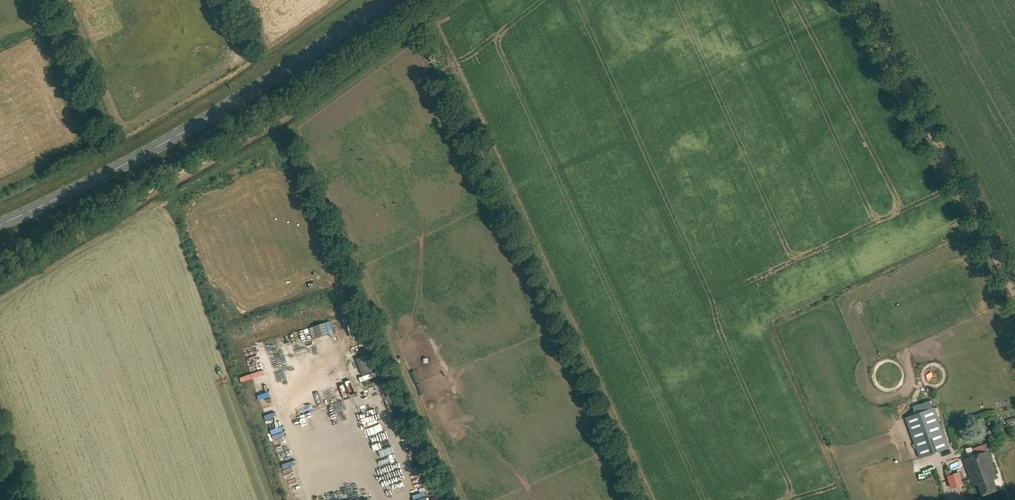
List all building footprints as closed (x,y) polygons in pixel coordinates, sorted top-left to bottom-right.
[(363,376),(373,372),(367,355),(357,359),(363,376)] [(905,418),(919,458),(947,448),(933,408),(905,418)] [(998,479),(988,451),(965,459),(974,487),(978,486),(982,496),(997,491),(993,480),(998,479)]
